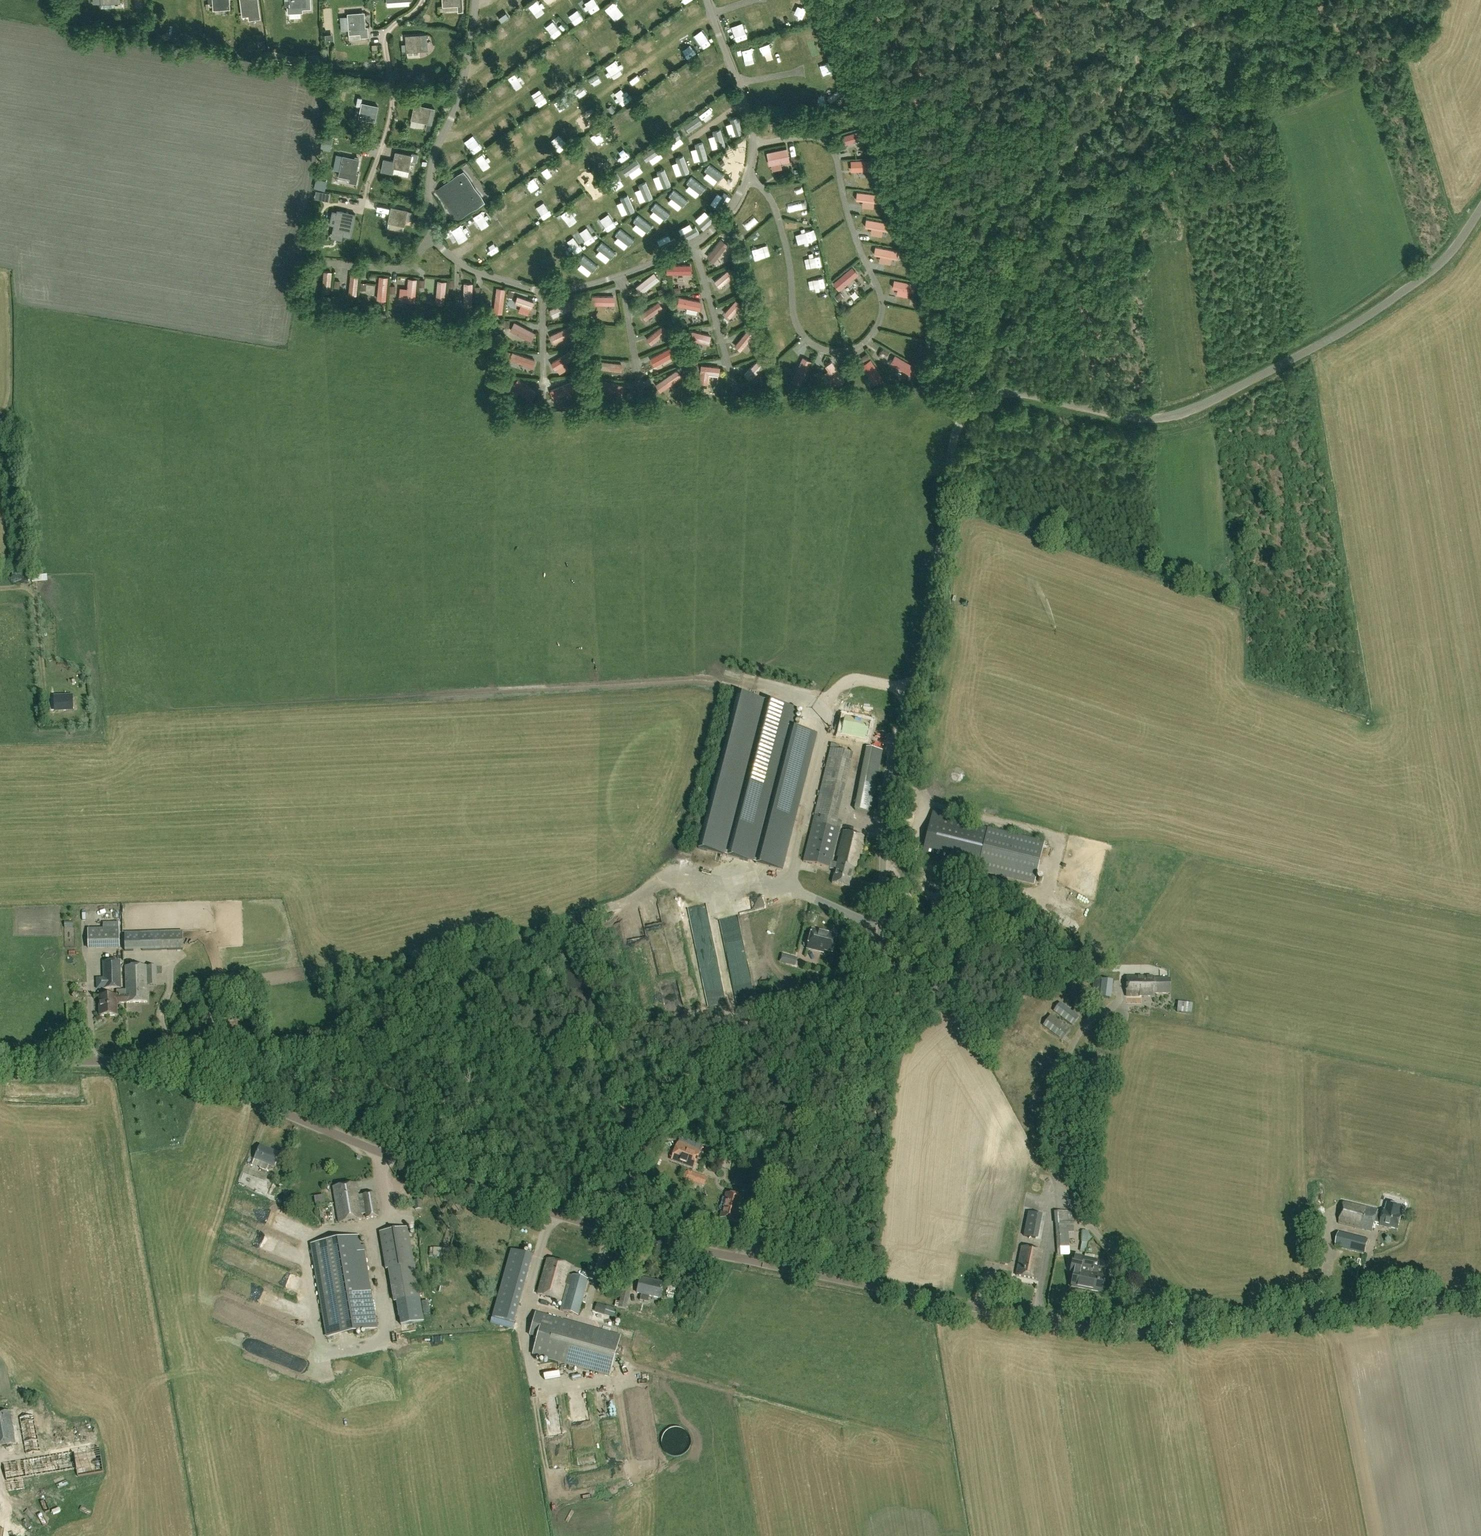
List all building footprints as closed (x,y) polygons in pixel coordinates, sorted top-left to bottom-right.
[(245,15),(251,14),(251,18),(261,17),(259,0),(242,0),(245,15)] [(443,6),(458,6),(458,12),(462,12),(462,0),(443,0),(443,6)] [(511,16),(518,10),(510,0),(507,0),(502,4),(511,16)] [(539,1),(530,8),(539,21),(548,14),(539,1)] [(618,2),(612,8),(619,17),(626,11),(618,2)] [(349,29),(365,28),(364,13),(348,14),(349,29)] [(600,29),(607,24),(600,15),(593,20),(600,29)] [(675,20),(681,28),(687,24),(680,16),(675,20)] [(560,37),(569,33),(565,24),(555,28),(560,37)] [(584,26),(576,33),(584,42),(592,35),(584,26)] [(506,28),(500,32),(506,42),(513,38),(506,28)] [(427,35),(422,35),(406,36),(407,51),(428,50),(427,35)] [(802,35),(792,38),(796,50),(806,47),(802,35)] [(627,36),(620,41),(625,49),(632,44),(627,36)] [(641,43),(645,48),(652,43),(649,38),(641,43)] [(646,48),(651,55),(658,50),(653,43),(646,48)] [(635,48),(628,53),(637,65),(644,60),(635,48)] [(755,65),(755,55),(743,56),(743,65),(755,65)] [(673,72),(682,69),(679,60),(670,63),(673,72)] [(829,72),(827,61),(816,64),(818,74),(829,72)] [(530,66),(535,75),(543,70),(538,62),(530,66)] [(613,79),(623,72),(617,63),(607,70),(613,79)] [(673,78),(678,86),(687,81),(682,73),(673,78)] [(600,75),(591,80),(594,85),(603,80),(600,75)] [(805,84),(808,94),(814,93),(810,82),(805,84)] [(662,87),(668,101),(677,98),(671,83),(662,87)] [(729,84),(721,88),(724,94),(732,91),(729,84)] [(497,89),(504,101),(511,97),(505,85),(497,89)] [(619,93),(626,106),(634,102),(628,89),(619,93)] [(544,108),(552,103),(546,93),(537,99),(544,108)] [(823,97),(824,110),(832,110),(831,96),(823,97)] [(728,113),(735,109),(728,100),(721,105),(728,113)] [(359,118),(375,121),(378,106),(362,103),(359,118)] [(411,120),(427,123),(431,108),(414,105),(411,120)] [(624,114),(631,123),(638,117),(632,109),(624,114)] [(710,123),(718,120),(715,111),(706,114),(710,123)] [(693,124),(696,133),(703,131),(700,122),(693,124)] [(843,136),(845,144),(869,137),(867,129),(843,136)] [(680,146),(687,142),(683,134),(675,138),(680,146)] [(478,155),(486,149),(480,139),(471,145),(478,155)] [(500,162),(508,157),(499,144),(492,149),(500,162)] [(711,147),(703,151),(708,160),(715,157),(711,147)] [(767,153),(770,165),(789,161),(787,149),(767,153)] [(453,157),(458,167),(467,163),(462,153),(453,157)] [(485,154),(478,160),(481,164),(488,159),(485,154)] [(412,156),(407,155),(406,157),(395,155),(394,162),(384,160),(382,171),(393,174),(394,168),(409,171),(412,156)] [(340,171),(356,175),(359,160),(343,156),(340,171)] [(694,159),(685,165),(691,174),(699,168),(694,159)] [(481,164),(487,174),(495,169),(489,160),(481,164)] [(855,174),(874,175),(874,163),(855,163),(855,174)] [(552,184),(561,178),(551,165),(543,171),(552,184)] [(618,191),(629,185),(622,171),(611,177),(618,191)] [(457,220),(484,201),(463,172),(436,191),(457,220)] [(536,191),(544,187),(539,177),(531,182),(536,191)] [(577,181),(570,186),(578,198),(585,193),(577,181)] [(623,192),(627,199),(633,195),(628,188),(623,192)] [(682,189),(676,192),(680,201),(687,198),(682,189)] [(668,196),(660,199),(664,210),(672,207),(668,196)] [(500,211),(508,206),(505,200),(496,205),(500,211)] [(389,223),(405,226),(408,210),(392,207),(389,223)] [(540,214),(544,220),(552,216),(548,209),(540,214)] [(334,226),(350,229),(353,214),(337,211),(334,226)] [(475,216),(477,221),(485,217),(483,212),(475,216)] [(610,215),(602,218),(609,231),(616,228),(610,215)] [(753,218),(746,225),(752,232),(760,226),(753,218)] [(717,263),(730,242),(722,237),(709,258),(717,263)] [(595,254),(605,249),(602,244),(593,250),(595,254)] [(644,248),(634,252),(638,262),(648,258),(644,248)] [(497,259),(501,269),(510,265),(507,256),(497,259)] [(693,272),(693,263),(668,264),(669,274),(693,272)] [(716,280),(723,288),(738,275),(732,267),(716,280)] [(333,282),(333,268),(324,269),(325,282),(333,282)] [(352,270),(351,291),(360,291),(360,271),(352,270)] [(646,292),(662,277),(656,270),(640,285),(646,292)] [(843,293),(863,278),(857,270),(837,284),(843,293)] [(380,274),(379,297),(389,297),(390,274),(380,274)] [(408,297),(417,298),(420,277),(410,276),(408,297)] [(820,278),(810,279),(812,290),(822,288),(820,278)] [(449,280),(439,279),(438,295),(448,296),(449,280)] [(474,282),(465,282),(466,300),(475,300),(474,282)] [(918,301),(921,289),(901,284),(898,296),(918,301)] [(500,285),(495,306),(504,308),(509,287),(500,285)] [(517,304),(535,310),(537,301),(520,295),(517,304)] [(617,304),(617,295),(593,295),(594,305),(617,304)] [(843,304),(849,300),(846,296),(840,299),(843,304)] [(705,299),(680,297),(680,306),(704,308),(705,299)] [(733,318),(745,305),(738,299),(726,312),(733,318)] [(650,320),(666,308),(660,300),(644,313),(650,320)] [(555,317),(571,311),(568,302),(552,307),(555,317)] [(532,341),(537,333),(518,321),(513,329),(532,341)] [(655,344),(670,330),(664,324),(649,338),(655,344)] [(553,335),(557,343),(575,333),(571,325),(553,335)] [(742,351),(757,335),(751,329),(736,344),(742,351)] [(711,342),(712,332),(690,330),(690,340),(711,342)] [(657,366),(679,353),(674,344),(652,358),(657,366)] [(554,362),(558,368),(572,359),(568,353),(554,362)] [(889,364),(913,377),(918,369),(894,355),(889,364)] [(864,358),(866,364),(874,361),(872,356),(864,358)] [(810,375),(816,362),(806,358),(800,370),(810,375)] [(746,373),(752,380),(767,366),(761,359),(746,373)] [(603,362),(604,370),(625,369),(624,361),(603,362)] [(865,367),(873,379),(882,373),(874,361),(865,367)] [(718,375),(719,367),(701,365),(700,383),(708,384),(709,374),(718,375)] [(664,391),(685,376),(680,368),(658,383),(664,391)] [(526,386),(523,378),(515,381),(518,389),(526,386)] [(555,397),(580,390),(577,381),(552,387),(555,397)] [(782,870),(817,735),(817,733),(792,726),(796,710),(738,695),(699,848),(782,870)] [(71,710),(71,697),(53,698),(53,711),(71,710)] [(865,740),(869,723),(846,718),(842,734),(865,740)] [(853,744),(833,739),(803,862),(830,868),(831,862),(850,786),(844,784),(853,744)] [(866,749),(854,811),(872,814),(883,753),(866,749)] [(1044,843),(989,829),(942,817),(944,811),(934,809),(921,856),(978,870),(1033,885),(1044,843)] [(835,863),(831,862),(830,868),(835,870),(832,883),(849,887),(854,868),(857,868),(865,836),(843,831),(835,863)] [(718,862),(717,865),(723,866),(722,871),(738,874),(740,866),(718,862)] [(673,926),(668,913),(657,918),(661,930),(673,926)] [(87,950),(119,950),(118,928),(87,929),(87,950)] [(812,929),(807,948),(819,951),(819,949),(832,952),(837,936),(812,929)] [(124,932),(124,933),(125,951),(183,949),(182,930),(124,932)] [(810,968),(824,970),(827,956),(813,953),(810,968)] [(104,988),(121,988),(121,982),(120,961),(103,962),(104,988)] [(1136,971),(1150,971),(1150,961),(1136,961),(1136,971)] [(125,966),(126,985),(126,990),(116,991),(116,995),(126,995),(127,1002),(148,1002),(147,965),(125,966)] [(1126,977),(1127,996),(1155,996),(1155,994),(1170,993),(1170,978),(1154,979),(1154,976),(1126,977)] [(117,1003),(127,1002),(126,995),(116,995),(99,996),(99,1016),(118,1015),(117,1003)] [(1072,1026),(1079,1018),(1062,1004),(1054,1012),(1072,1026)] [(1070,1029),(1051,1015),(1043,1026),(1062,1040),(1070,1029)] [(269,1167),(274,1169),(280,1154),(260,1146),(255,1159),(263,1163),(260,1169),(267,1171),(269,1167)] [(682,1154),(677,1170),(700,1176),(704,1160),(682,1154)] [(333,1187),(338,1223),(360,1219),(358,1203),(364,1203),(366,1219),(378,1217),(374,1193),(358,1196),(356,1183),(333,1187)] [(325,1193),(317,1195),(319,1203),(327,1201),(325,1193)] [(736,1223),(743,1198),(727,1194),(720,1219),(736,1223)] [(756,1200),(749,1198),(746,1211),(752,1213),(756,1200)] [(1344,1202),(1339,1223),(1373,1232),(1375,1223),(1381,1224),(1380,1226),(1386,1228),(1386,1227),(1398,1230),(1402,1215),(1396,1214),(1397,1206),(1388,1204),(1386,1211),(1385,1211),(1384,1215),(1378,1213),(1379,1210),(1344,1202)] [(1071,1211),(1054,1212),(1057,1248),(1069,1247),(1068,1232),(1073,1232),(1071,1211)] [(1029,1212),(1016,1275),(1036,1279),(1042,1251),(1039,1250),(1041,1238),(1039,1238),(1044,1215),(1029,1212)] [(389,1271),(399,1328),(424,1323),(409,1228),(379,1234),(384,1270),(389,1271)] [(1335,1247),(1364,1254),(1368,1240),(1338,1232),(1335,1247)] [(310,1244),(326,1337),(377,1328),(364,1251),(365,1250),(364,1245),(361,1246),(359,1236),(310,1244)] [(514,1323),(533,1256),(511,1250),(492,1317),(514,1323)] [(998,1251),(995,1260),(1015,1266),(1018,1256),(998,1251)] [(1073,1272),(1070,1287),(1077,1288),(1101,1292),(1104,1276),(1097,1275),(1098,1269),(1093,1268),(1095,1259),(1093,1259),(1093,1256),(1087,1255),(1087,1257),(1073,1255),(1070,1271),(1073,1272)] [(538,1294),(562,1301),(559,1311),(578,1316),(588,1280),(572,1276),(572,1277),(568,1276),(570,1266),(547,1260),(538,1294)] [(648,1303),(649,1296),(660,1298),(663,1283),(640,1278),(637,1293),(641,1294),(640,1301),(648,1303)] [(669,1287),(670,1295),(678,1294),(677,1286),(669,1287)] [(630,1292),(622,1290),(618,1307),(625,1309),(630,1292)] [(265,1305),(297,1316),(301,1304),(269,1293),(265,1305)] [(594,1312),(608,1316),(611,1306),(598,1303),(594,1312)] [(537,1337),(533,1354),(609,1376),(620,1337),(536,1313),(529,1335),(537,1337)] [(11,1411),(0,1413),(0,1447),(16,1444),(11,1411)] [(26,1451),(42,1450),(41,1441),(35,1441),(34,1414),(24,1415),(26,1451)] [(41,1457),(6,1461),(10,1489),(26,1487),(25,1476),(74,1469),(74,1472),(106,1468),(104,1451),(42,1460),(41,1457)]
